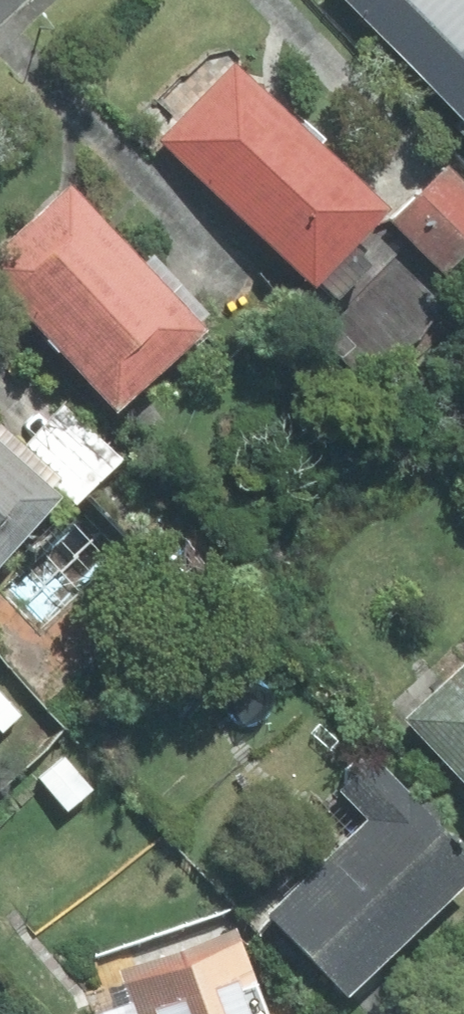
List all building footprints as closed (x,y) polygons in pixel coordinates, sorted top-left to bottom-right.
[(449,130),(456,124),(463,133),(463,0),(337,0),(449,130)] [(317,304),(359,262),(343,247),(372,218),(220,66),(146,141),(298,293),(302,289),(317,304)] [(440,164),(383,226),(438,277),(463,249),(463,186),(440,164)] [(0,233),(0,304),(99,417),(194,333),(59,181),(0,233)] [(431,328),(386,277),(313,342),(358,393),(431,328)] [(46,504),(0,463),(0,555),(46,504)] [(463,797),(463,659),(396,723),(463,797)] [(66,755),(34,781),(62,815),(94,789),(66,755)] [(360,827),(255,922),(324,999),(463,875),(358,758),(325,788),(360,827)] [(220,940),(76,986),(85,1013),(243,1013),(220,940)]
